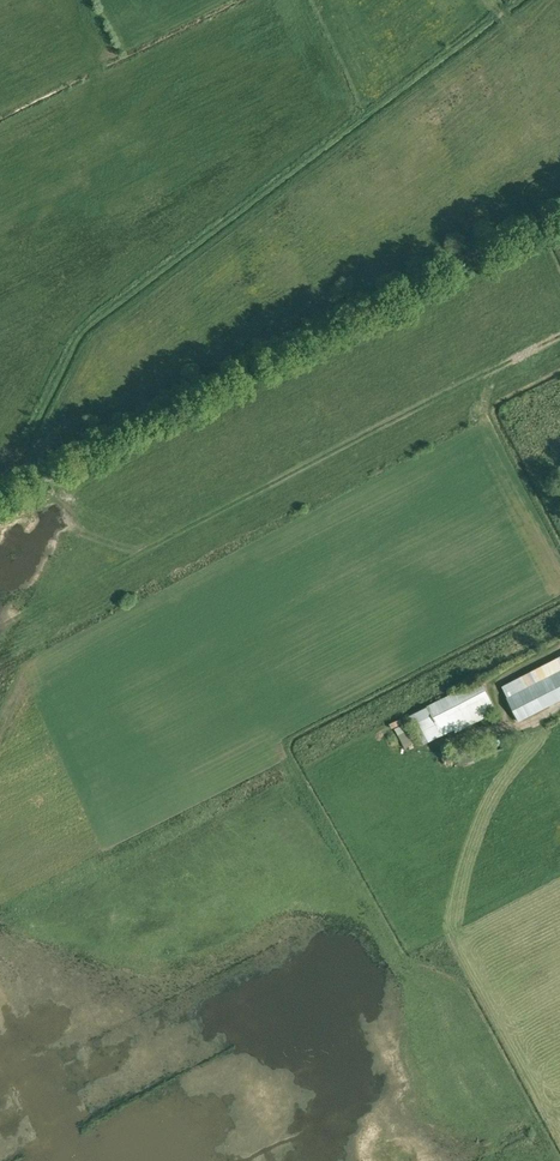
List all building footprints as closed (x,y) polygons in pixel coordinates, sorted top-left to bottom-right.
[(515,715),(521,713),(524,718),(559,699),(559,675),(508,701),(515,715)] [(409,716),(422,744),(442,734),(495,708),(480,680),(428,706),(409,716)] [(391,720),(381,723),(389,747),(399,743),(391,720)] [(393,724),(403,745),(411,742),(402,720),(393,724)] [(471,730),(460,734),(462,739),(473,736),(471,730)]
